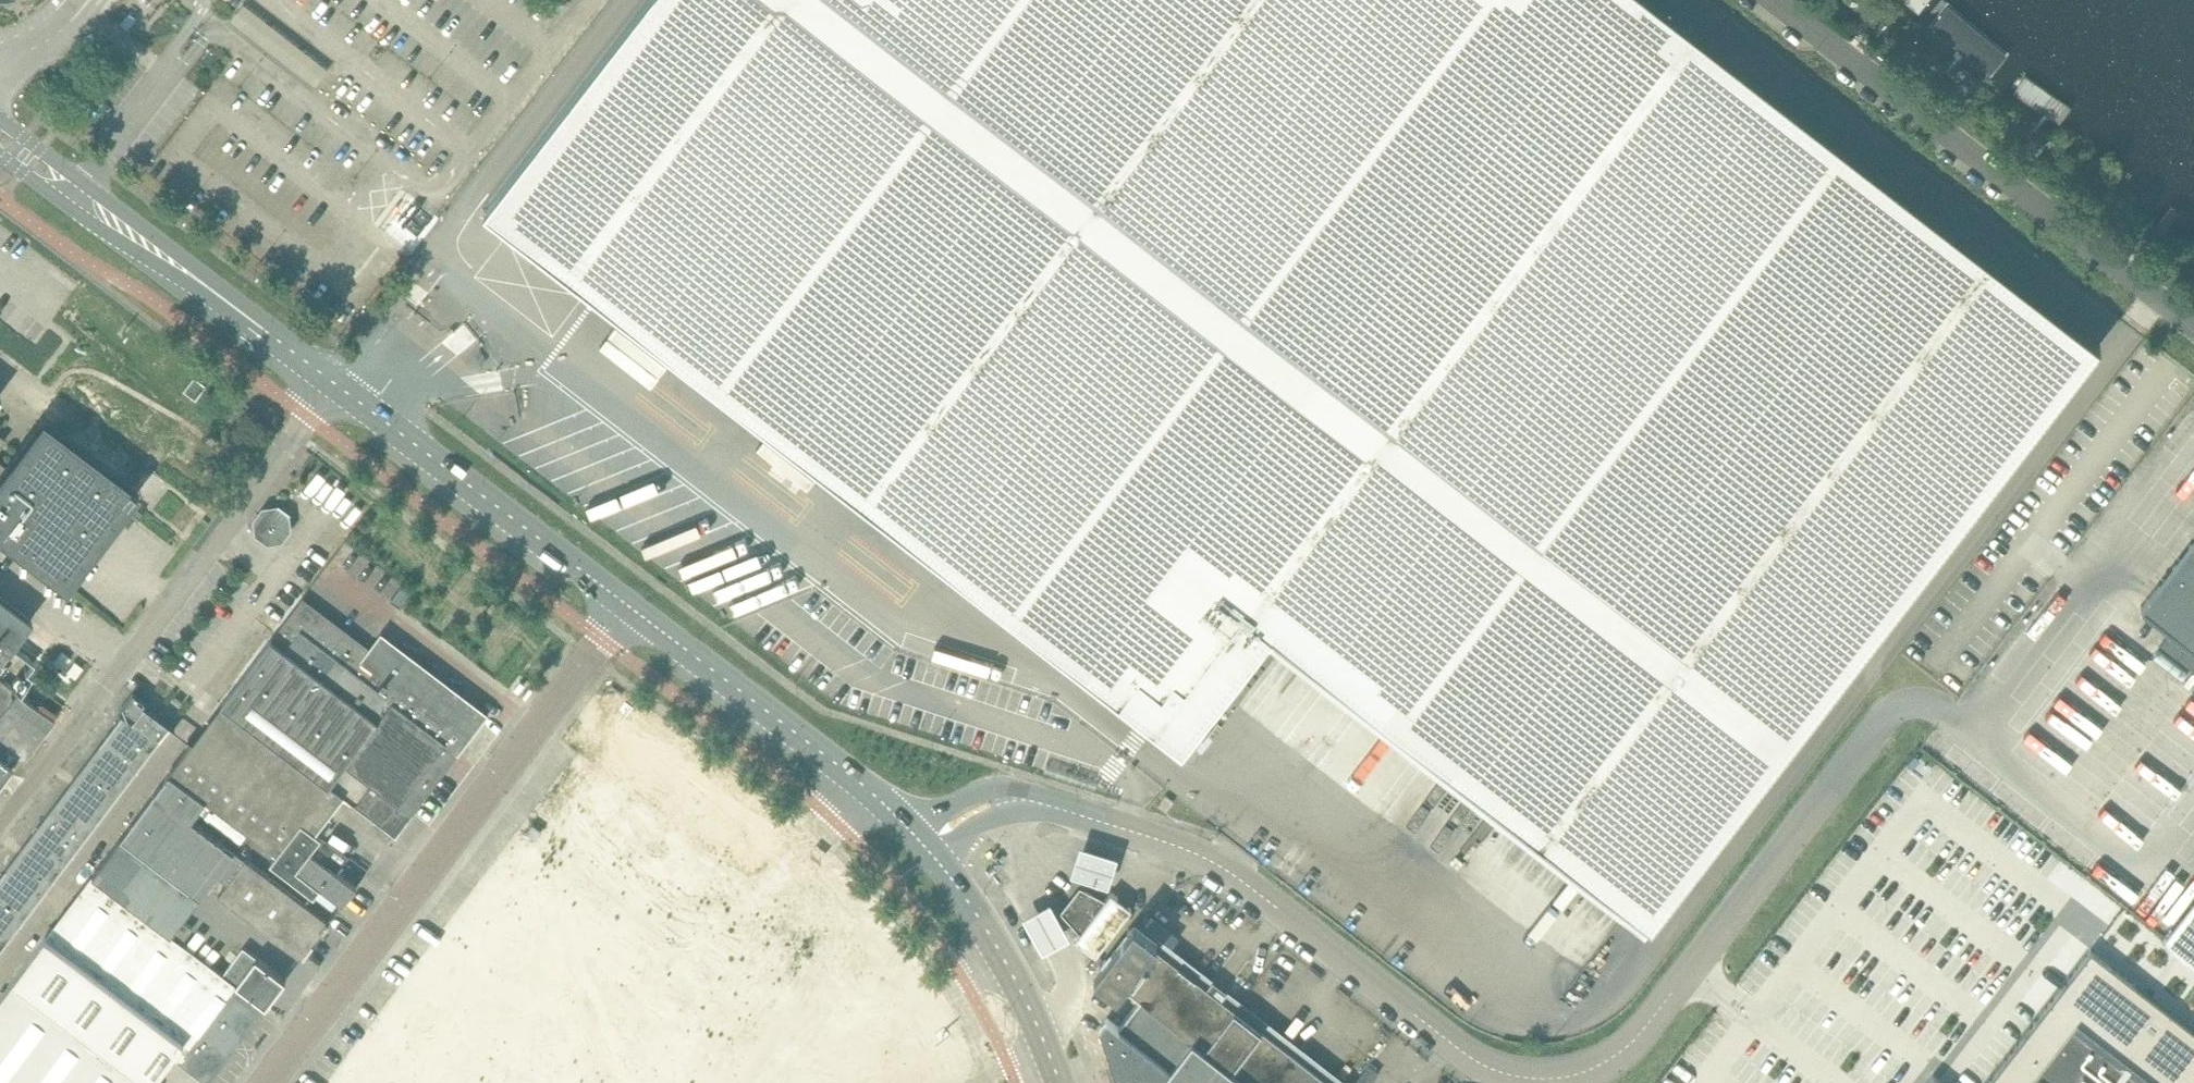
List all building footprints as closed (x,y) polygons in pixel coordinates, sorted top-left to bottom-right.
[(245,0),(230,20),(317,85),(331,65),(245,0)] [(1253,661),(1250,659),(1272,630),(1651,923),(2100,343),(1657,0),(645,0),(485,208),(1113,693),(1110,698),(1182,753),(1253,661)] [(1922,15),(1934,0),(1902,0),(1922,15)] [(1923,29),(1993,82),(2017,51),(1951,0),(1946,0),(1923,29)] [(128,28),(137,17),(129,11),(120,22),(128,28)] [(2028,69),(2010,93),(2061,133),(2080,110),(2028,69)] [(195,375),(184,388),(196,397),(206,384),(195,375)] [(1,540),(65,589),(125,510),(129,504),(140,490),(41,415),(17,447),(4,465),(0,462),(0,542),(1,540)] [(263,506),(253,518),(255,531),(256,534),(268,543),(271,542),(283,541),(292,529),(290,513),(287,511),(278,504),(263,506)] [(2141,605),(2142,606),(2141,606),(2171,630),(2161,644),(2193,670),(2193,536),(2141,605)] [(30,618),(0,596),(0,657),(30,618)] [(303,596),(223,702),(343,793),(396,834),(413,811),(458,752),(488,712),(487,711),(485,714),(470,703),(461,696),(381,635),(383,632),(382,631),(370,647),(303,596)] [(54,662),(62,668),(70,658),(62,652),(54,662)] [(83,667),(74,661),(67,671),(75,678),(83,667)] [(15,757),(22,761),(54,719),(36,705),(0,678),(0,777),(15,757)] [(1,950),(29,913),(42,896),(171,726),(142,704),(145,700),(134,691),(130,696),(125,703),(130,706),(0,878),(0,951),(1,950)] [(192,742),(169,772),(181,782),(205,800),(274,853),(300,819),(315,830),(343,793),(223,702),(192,742)] [(169,772),(121,835),(192,890),(193,889),(209,867),(228,881),(218,894),(301,958),(329,921),(263,870),(242,854),(236,849),(228,843),(222,839),(193,816),(205,800),(181,782),(169,772)] [(447,993),(451,995),(478,1016),(506,1037),(534,1059),(562,1080),(566,1082),(947,1082),(892,1041),(908,1021),(668,839),(667,841),(603,792),(558,850),(556,849),(447,993)] [(269,860),(268,861),(269,862),(312,894),(313,893),(319,884),(343,903),(356,885),(338,871),(349,856),(336,846),(321,835),(315,830),(300,819),(274,853),(269,860)] [(121,835),(92,874),(145,914),(182,942),(193,927),(182,919),(174,913),(192,890),(121,835)] [(1077,836),(1068,865),(1108,877),(1116,848),(1077,836)] [(92,874),(39,944),(73,969),(186,1054),(181,1061),(208,1082),(259,1014),(266,1005),(223,973),(182,942),(145,914),(92,874)] [(1075,938),(1096,954),(1132,907),(1111,891),(1102,904),(1083,889),(1066,911),(1084,926),(1075,938)] [(1049,893),(1022,907),(1042,944),(1068,930),(1049,893)] [(1154,944),(1159,938),(1135,920),(1094,971),(1117,989),(1122,984),(1140,999),(1119,1026),(1107,1017),(1100,1026),(1118,1082),(1333,1082),(1154,944)] [(0,995),(0,1082),(151,1082),(172,1054),(181,1061),(186,1054),(73,969),(39,944),(0,995)] [(243,946),(223,973),(266,1005),(286,979),(243,946)] [(2091,948),(1986,1082),(2193,1082),(2193,1028),(2091,948)] [(423,974),(383,1027),(410,1048),(451,995),(447,993),(423,974)] [(451,995),(410,1048),(438,1069),(478,1016),(451,995)] [(438,1069),(456,1082),(472,1082),(506,1037),(478,1016),(438,1069)] [(472,1082),(515,1082),(534,1059),(506,1037),(472,1082)] [(515,1082),(559,1082),(562,1080),(534,1059),(515,1082)] [(1933,1074),(1926,1082),(1945,1082),(1933,1074)]
